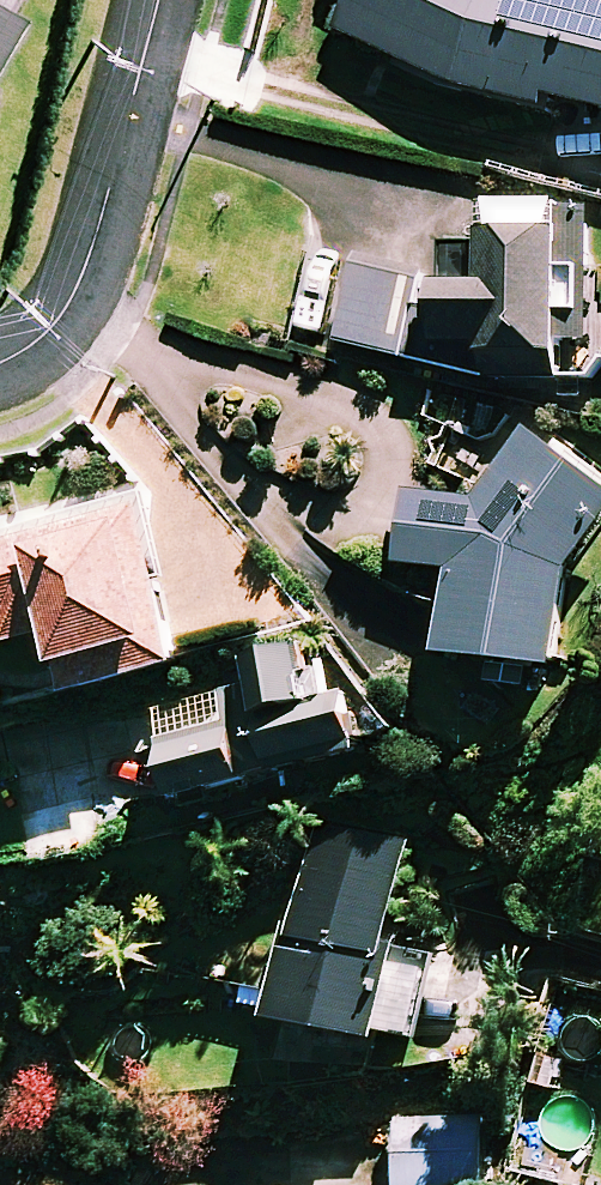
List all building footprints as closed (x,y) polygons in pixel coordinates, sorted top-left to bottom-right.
[(16,23),(7,18),(17,0),(0,0),(0,53),(16,23)] [(355,1),(334,41),(460,102),(551,126),(556,115),(600,128),(600,0),(353,0),(355,1)] [(358,262),(355,272),(314,261),(294,334),(483,386),(589,392),(600,373),(600,268),(590,267),(593,212),(486,206),(484,249),(442,246),(440,298),(422,293),(425,280),(358,262)] [(525,437),(469,507),(408,499),(398,573),(453,580),(443,674),(560,684),(574,582),(600,543),(600,490),(525,437)] [(148,498),(0,526),(0,639),(6,638),(8,651),(57,642),(70,707),(183,685),(148,498)] [(308,679),(303,659),(246,673),(259,725),(158,750),(174,812),(360,765),(337,672),(308,679)] [(307,828),(269,1036),(380,1056),(382,1044),(419,1050),(433,970),(388,962),(409,847),(307,828)] [(481,1118),(420,1120),(423,1184),(484,1184),(481,1118)]
